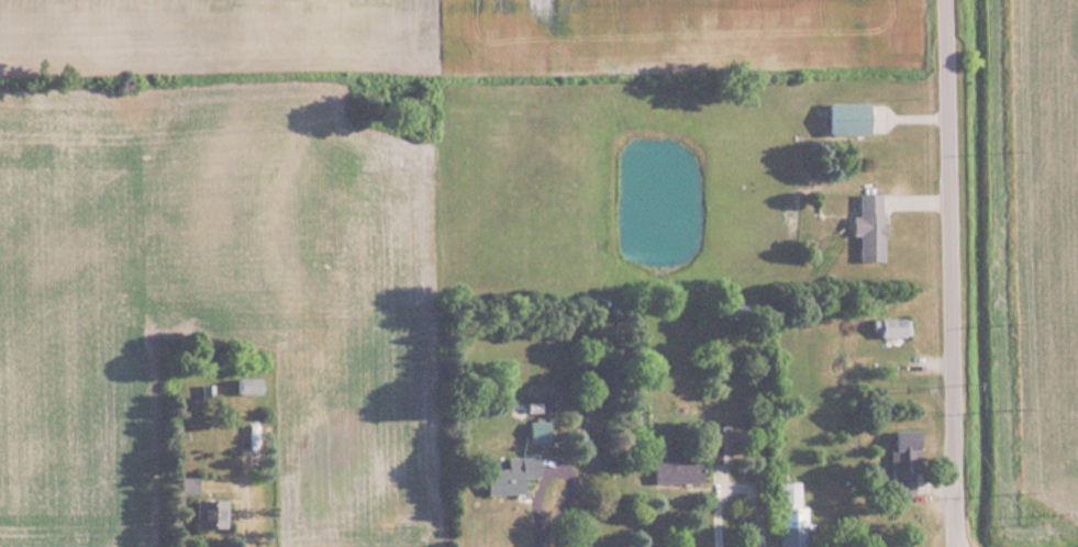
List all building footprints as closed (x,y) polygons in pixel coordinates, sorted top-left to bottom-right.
[(823,135),(865,135),(865,103),(823,103),(823,135)] [(878,193),(853,193),(854,216),(846,216),(847,235),(854,235),(855,261),(879,260),(878,193)] [(904,337),(904,318),(870,318),(870,337),(904,337)] [(246,420),(246,447),(257,447),(257,420),(246,420)] [(547,423),(526,423),(526,441),(547,441),(547,423)] [(706,462),(727,462),(727,426),(706,426),(706,462)] [(911,429),(885,430),(886,484),(912,484),(911,429)] [(678,462),(678,452),(660,452),(660,463),(650,463),(650,483),(698,482),(698,462),(678,462)] [(504,457),(504,469),(480,469),(481,495),(519,493),(519,478),(537,477),(537,456),(504,457)] [(194,493),(194,478),(176,478),(176,494),(194,493)] [(775,546),(800,546),(800,482),(775,482),(775,546)] [(224,530),(224,500),(192,500),(192,530),(224,530)]
